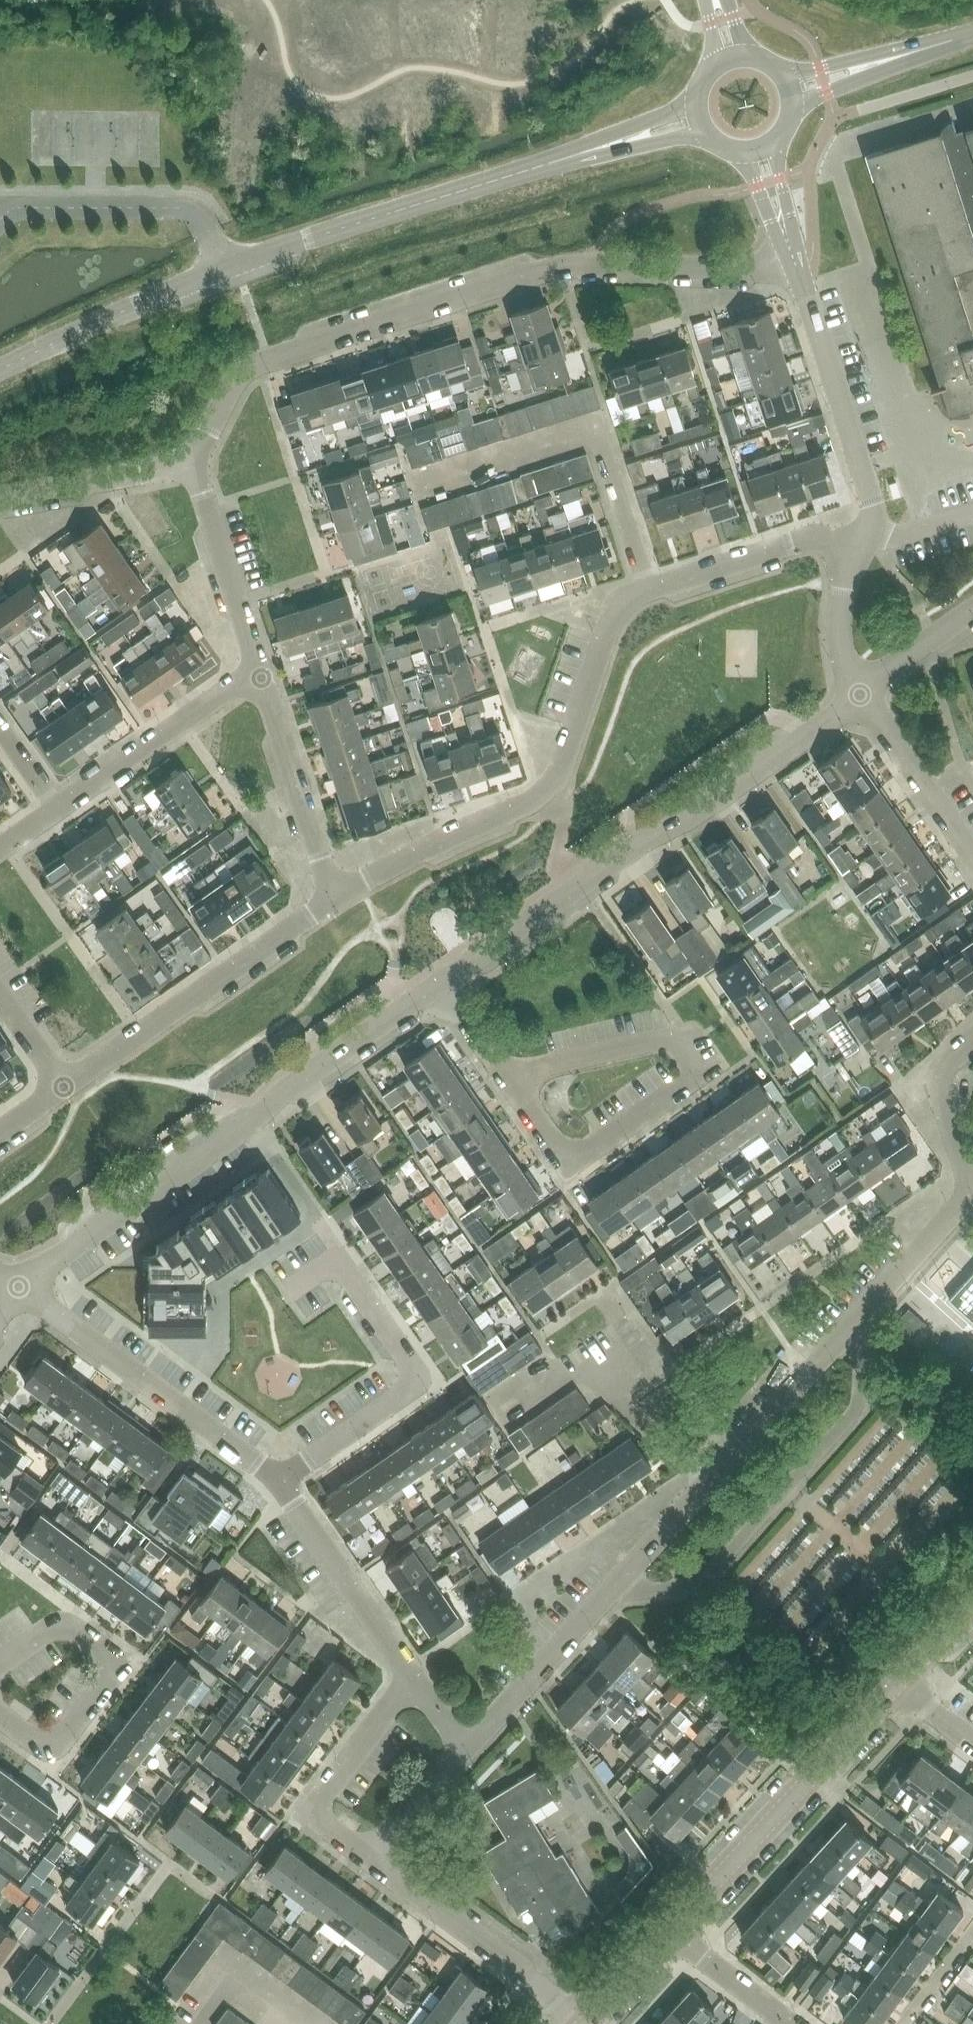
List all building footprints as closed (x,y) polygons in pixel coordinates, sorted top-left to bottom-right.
[(972,408),(972,126),(955,132),(951,120),(949,121),(945,124),(942,127),(940,131),(910,140),(910,141),(868,155),(886,215),(949,415),(972,408)] [(519,338),(554,327),(546,303),(511,315),(516,331),(505,335),(508,345),(514,343),(520,341),(519,338)] [(742,345),(777,334),(770,311),(735,322),(735,323),(720,327),(725,341),(725,342),(712,346),(710,340),(698,344),(703,360),(728,352),(727,351),(742,346),(742,345)] [(705,330),(722,323),(718,313),(700,320),(705,330)] [(508,345),(501,347),(506,360),(508,359),(510,365),(512,370),(516,369),(527,365),(526,362),(561,351),(554,327),(519,338),(520,341),(508,345)] [(785,360),(777,334),(742,345),(742,346),(727,351),(728,352),(735,376),(750,371),(785,360)] [(444,382),(447,381),(451,392),(454,401),(467,397),(464,388),(483,382),(472,347),(461,350),(456,335),(441,340),(442,344),(433,347),(444,382)] [(485,335),(475,338),(480,354),(490,351),(485,335)] [(444,382),(433,347),(410,354),(421,390),(424,389),(427,400),(446,394),(451,392),(447,381),(444,382)] [(669,390),(670,389),(684,385),(688,399),(699,395),(684,347),(658,355),(669,390)] [(526,362),(527,365),(516,369),(523,393),(536,389),(535,386),(569,376),(561,351),(526,362)] [(421,390),(410,354),(386,362),(397,397),(400,396),(404,407),(427,400),(424,389),(421,390)] [(498,375),(500,374),(494,355),(482,359),(488,378),(498,375)] [(669,390),(658,355),(633,363),(644,398),(645,398),(660,393),(665,407),(674,404),(670,389),(669,390)] [(750,371),(755,386),(740,391),(743,401),(758,396),(758,395),(793,384),(785,360),(750,371)] [(397,397),(386,362),(362,369),(374,405),(377,404),(379,412),(393,408),(394,411),(404,407),(400,396),(397,397)] [(644,398),(633,363),(610,370),(621,406),(635,401),(640,415),(650,412),(645,398),(644,398)] [(374,405),(362,369),(361,370),(359,366),(348,369),(350,373),(339,377),(350,412),(353,411),(357,423),(380,415),(379,412),(377,404),(374,405)] [(714,366),(706,368),(711,385),(719,382),(714,366)] [(325,381),(315,384),(315,385),(326,420),(331,418),(345,414),(349,425),(357,423),(353,411),(350,412),(339,377),(337,377),(336,374),(324,378),(325,381)] [(498,375),(488,378),(493,394),(503,391),(498,375)] [(315,385),(315,384),(314,380),(299,385),(300,389),(291,392),(295,403),(279,408),(287,433),(303,429),(302,428),(319,422),(323,434),(335,430),(331,418),(326,420),(315,385)] [(758,395),(758,396),(743,401),(748,416),(751,425),(766,421),(766,423),(780,419),(779,417),(801,410),(798,402),(802,401),(796,383),(793,384),(758,395)] [(594,384),(582,388),(589,411),(601,407),(594,384)] [(582,388),(549,399),(556,421),(589,411),(582,388)] [(722,391),(714,393),(719,409),(727,407),(722,391)] [(556,421),(549,399),(537,403),(544,425),(556,421)] [(537,403),(526,406),(533,429),(544,425),(537,403)] [(468,406),(457,410),(462,427),(471,424),(474,423),(468,406)] [(533,429),(526,406),(504,413),(511,436),(533,429)] [(493,417),(500,439),(511,436),(504,413),(493,417)] [(822,413),(812,417),(815,426),(825,423),(822,413)] [(482,420),(490,443),(500,439),(493,417),(482,420)] [(786,425),(789,432),(798,461),(799,461),(810,495),(834,487),(823,453),(809,458),(801,433),(816,429),(815,426),(812,417),(786,425)] [(736,419),(723,423),(728,439),(740,435),(736,419)] [(490,443),(482,420),(474,423),(471,424),(479,446),(490,443)] [(708,422),(683,429),(686,438),(711,430),(708,422)] [(789,432),(786,425),(785,423),(769,428),(771,437),(789,432)] [(409,424),(393,428),(397,441),(405,445),(416,442),(414,436),(410,426),(410,424),(409,424)] [(479,446),(471,424),(462,427),(460,428),(467,450),(479,446)] [(467,450),(460,428),(437,435),(445,457),(467,450)] [(686,438),(683,429),(667,434),(670,443),(686,438)] [(635,454),(661,446),(657,432),(631,440),(635,454)] [(437,435),(427,438),(434,461),(445,457),(437,435)] [(434,461),(427,438),(416,442),(423,464),(434,461)] [(707,447),(704,439),(687,444),(690,453),(707,447)] [(367,451),(367,450),(364,441),(347,447),(350,457),(367,451)] [(423,464),(416,442),(405,445),(412,468),(423,464)] [(682,455),(679,446),(662,452),(665,460),(682,455)] [(358,472),(324,483),(332,507),(367,495),(366,492),(378,488),(373,476),(372,470),(400,461),(396,448),(367,456),(370,465),(358,469),(358,472)] [(799,461),(798,461),(784,466),(779,451),(769,454),(774,469),(785,503),(810,495),(799,461)] [(542,467),(550,490),(594,475),(586,453),(542,467)] [(774,469),(769,454),(744,462),(750,481),(742,484),(750,510),(759,508),(760,511),(785,503),(774,469)] [(646,480),(639,459),(626,463),(633,484),(646,480)] [(678,459),(667,463),(671,474),(682,471),(678,459)] [(550,490),(542,467),(531,471),(539,493),(550,490)] [(701,484),(712,519),(737,511),(726,476),(711,481),(706,467),(696,470),(700,484),(701,484)] [(539,493),(531,471),(520,474),(521,476),(528,497),(539,493)] [(701,484),(700,484),(686,489),(681,475),(672,478),(676,492),(677,492),(688,527),(712,519),(701,484)] [(521,476),(511,479),(518,502),(528,498),(528,497),(521,476)] [(518,502),(511,479),(500,483),(507,505),(518,502)] [(410,496),(405,480),(395,483),(400,499),(410,496)] [(895,481),(888,484),(893,498),(900,495),(895,481)] [(507,505),(500,483),(488,487),(495,509),(507,505)] [(677,492),(676,492),(662,497),(657,483),(635,490),(645,521),(657,517),(662,535),(688,527),(677,492)] [(576,486),(560,491),(564,502),(579,498),(581,497),(577,486),(576,486)] [(488,487),(478,490),(485,513),(495,509),(488,487)] [(367,495),(332,507),(339,530),(375,519),(374,516),(370,503),(381,499),(378,488),(366,492),(367,495)] [(485,513),(478,490),(466,494),(473,516),(485,513)] [(473,516),(466,494),(455,497),(462,520),(473,516)] [(553,503),(550,495),(534,500),(536,509),(553,503)] [(462,520),(455,497),(444,501),(451,524),(462,520)] [(451,524),(444,501),(432,505),(439,527),(451,524)] [(403,506),(408,523),(417,520),(412,503),(403,506)] [(439,527),(432,505),(421,509),(429,531),(439,527)] [(585,569),(609,561),(607,557),(611,556),(608,546),(604,547),(593,511),(584,514),(569,519),(570,524),(573,534),(574,534),(585,569)] [(375,519),(339,530),(344,547),(347,554),(351,553),(354,564),(397,551),(385,512),(374,516),(375,519)] [(496,516),(486,519),(490,532),(500,528),(496,516)] [(485,529),(482,521),(452,531),(459,554),(472,550),(467,535),(485,529)] [(89,563),(115,544),(100,522),(74,541),(63,548),(72,561),(67,564),(74,574),(89,563)] [(525,522),(516,524),(519,534),(528,531),(525,522)] [(554,524),(544,528),(548,542),(549,541),(560,577),(585,569),(574,534),(573,534),(570,524),(555,529),(554,524)] [(549,541),(548,542),(534,546),(530,532),(520,535),(522,543),(524,549),(525,549),(536,585),(560,577),(549,541)] [(505,540),(495,543),(500,557),(512,592),(536,585),(525,549),(524,549),(522,543),(507,548),(505,540)] [(89,563),(97,575),(81,585),(88,595),(130,565),(115,544),(89,563)] [(500,557),(485,562),(480,548),(470,551),(486,601),(512,592),(500,557)] [(130,565),(88,595),(95,605),(104,599),(112,611),(119,606),(123,604),(126,609),(141,599),(137,594),(146,587),(130,565)] [(50,566),(40,573),(52,589),(61,583),(50,566)] [(9,597),(39,639),(48,633),(36,617),(49,608),(55,604),(43,587),(37,591),(30,582),(9,597)] [(54,594),(66,611),(76,604),(65,587),(54,594)] [(169,587),(154,598),(161,607),(161,608),(176,597),(169,587)] [(337,634),(341,647),(365,640),(361,626),(358,627),(347,594),(323,602),(333,635),(337,634)] [(6,638),(11,646),(22,638),(28,647),(39,639),(9,597),(0,602),(0,630),(6,638)] [(165,646),(184,673),(205,658),(194,641),(187,631),(181,635),(170,620),(164,624),(155,611),(161,607),(154,598),(138,609),(153,631),(154,630),(164,646),(165,646)] [(333,635),(323,602),(300,609),(310,642),(313,641),(318,655),(341,647),(337,634),(333,635)] [(66,611),(78,627),(88,620),(76,604),(66,611)] [(310,642),(300,609),(276,617),(287,650),(303,645),(312,672),(303,675),(307,688),(327,682),(318,655),(313,641),(310,642)] [(425,647),(460,635),(452,611),(417,622),(422,637),(407,642),(395,646),(393,641),(381,645),(386,660),(425,647)] [(117,624),(124,634),(140,622),(133,612),(117,624)] [(124,634),(117,624),(100,635),(107,645),(124,634)] [(196,625),(187,631),(194,641),(203,635),(204,635),(203,634),(197,625),(196,624),(196,625)] [(7,661),(15,672),(8,678),(15,687),(32,676),(32,675),(11,646),(6,638),(0,630),(0,650),(7,661)] [(142,638),(132,645),(162,688),(184,673),(165,646),(164,646),(154,630),(153,631),(142,638)] [(425,647),(430,662),(415,667),(418,676),(433,672),(433,671),(468,660),(460,635),(425,647)] [(70,650),(65,642),(63,640),(46,651),(53,661),(70,650)] [(66,682),(94,662),(95,661),(84,645),(55,666),(66,682)] [(162,688),(132,645),(122,652),(125,657),(114,665),(140,703),(162,688)] [(53,661),(46,651),(30,663),(37,672),(53,661)] [(363,660),(347,665),(350,675),(366,670),(363,660)] [(433,671),(433,672),(438,686),(423,691),(426,701),(428,710),(457,700),(455,692),(476,685),(472,674),(474,670),(474,666),(472,663),(468,662),(468,660),(433,671)] [(350,675),(347,665),(330,670),(333,681),(350,675)] [(393,685),(403,681),(398,667),(389,670),(393,685)] [(35,680),(42,690),(58,679),(51,670),(35,680)] [(88,686),(77,693),(82,700),(102,729),(105,733),(115,726),(112,722),(123,715),(94,672),(84,680),(88,686)] [(42,690),(35,680),(18,692),(25,702),(42,690)] [(408,698),(403,681),(393,685),(398,701),(408,698)] [(355,717),(354,714),(349,700),(361,696),(358,687),(345,691),(343,684),(322,691),(325,700),(312,705),(313,707),(308,709),(312,720),(317,719),(320,729),(355,717)] [(383,704),(393,701),(388,686),(378,689),(383,704)] [(59,696),(51,702),(81,744),(102,729),(82,700),(68,709),(59,696)] [(474,740),(485,775),(510,767),(499,732),(485,737),(477,713),(485,710),(482,698),(462,705),(473,740),(474,740)] [(398,718),(393,701),(383,704),(388,722),(398,718)] [(81,744),(51,702),(41,709),(49,722),(37,731),(58,760),(81,744)] [(450,708),(439,712),(442,723),(451,720),(453,717),(450,708)] [(355,717),(320,729),(327,753),(363,741),(362,738),(357,725),(369,721),(365,710),(354,714),(355,717)] [(432,727),(428,715),(405,722),(411,741),(422,737),(420,731),(432,727)] [(474,740),(473,740),(460,744),(456,730),(446,733),(450,748),(461,782),(485,775),(474,740)] [(363,741),(327,753),(328,754),(324,755),(327,767),(331,766),(335,776),(370,764),(369,761),(365,748),(376,745),(373,734),(362,738),(363,741)] [(461,782),(450,748),(436,752),(431,738),(420,741),(436,790),(461,782)] [(395,753),(407,749),(408,748),(406,742),(393,745),(395,753)] [(833,788),(857,770),(851,760),(857,756),(850,745),(844,750),(843,749),(819,767),(833,788)] [(370,764),(335,776),(342,799),(377,788),(376,784),(373,774),(388,769),(387,767),(399,763),(401,768),(412,764),(407,749),(395,753),(369,761),(370,764)] [(857,770),(833,788),(821,796),(829,807),(837,800),(845,811),(848,809),(873,791),(866,781),(872,776),(864,765),(857,770)] [(155,822),(198,791),(182,769),(156,788),(165,801),(149,813),(155,822)] [(143,812),(153,808),(145,789),(157,784),(151,770),(129,780),(143,812)] [(414,774),(402,778),(408,796),(409,801),(421,798),(420,793),(414,774)] [(11,792),(0,776),(0,800),(11,792)] [(377,788),(342,799),(343,800),(337,802),(342,816),(347,814),(350,824),(354,822),(358,835),(390,825),(386,812),(385,812),(385,810),(396,807),(391,792),(388,781),(376,784),(377,788)] [(879,786),(873,791),(848,809),(862,829),(887,811),(880,801),(886,797),(879,786)] [(804,788),(789,798),(798,812),(813,801),(814,801),(804,788)] [(198,791),(155,822),(162,832),(179,820),(188,834),(215,815),(198,791)] [(798,812),(809,828),(825,817),(813,801),(798,812)] [(763,815),(751,823),(780,864),(769,871),(781,887),(795,907),(806,900),(789,876),(785,869),(792,864),(794,863),(785,849),(797,840),(774,807),(771,809),(769,806),(760,811),(763,815)] [(887,811),(862,829),(876,849),(876,850),(902,831),(895,822),(901,817),(893,806),(887,811)] [(135,837),(144,830),(133,813),(123,820),(135,837)] [(85,838),(109,872),(123,893),(133,886),(112,856),(132,843),(112,815),(91,830),(93,833),(85,838)] [(833,819),(821,828),(825,834),(841,823),(836,817),(833,819)] [(876,850),(876,849),(866,856),(873,867),(883,860),(891,871),(916,852),(909,843),(915,838),(908,827),(902,831),(876,850)] [(234,838),(226,828),(210,840),(217,850),(234,838)] [(821,828),(813,833),(822,846),(830,840),(825,834),(821,828)] [(155,846),(144,830),(135,837),(146,853),(155,846)] [(764,883),(731,837),(708,853),(730,884),(742,875),(753,891),(764,883)] [(109,872),(85,838),(64,853),(92,893),(92,892),(101,886),(98,880),(109,872)] [(188,855),(195,866),(213,853),(205,843),(188,855)] [(234,874),(255,904),(276,888),(275,886),(276,885),(272,879),(270,880),(257,860),(260,858),(250,844),(225,862),(234,875),(234,874)] [(827,853),(842,875),(850,869),(851,869),(858,863),(848,849),(845,851),(840,844),(827,853)] [(154,851),(164,866),(172,860),(162,845),(154,851)] [(916,852),(891,871),(875,882),(880,890),(881,891),(897,880),(904,891),(930,872),(924,863),(930,858),(922,848),(916,852)] [(92,893),(64,853),(43,868),(60,893),(69,887),(91,917),(102,908),(97,900),(97,899),(92,892),(92,893)] [(195,866),(188,855),(172,867),(160,875),(173,894),(180,889),(175,880),(179,877),(180,877),(195,866)] [(157,870),(152,861),(136,872),(142,881),(157,870)] [(684,932),(709,967),(719,960),(731,953),(709,922),(709,923),(699,908),(711,900),(688,867),(686,868),(683,865),(675,871),(677,874),(665,883),(695,925),(684,932)] [(937,868),(930,872),(904,891),(900,894),(907,905),(913,902),(920,912),(920,911),(941,897),(945,894),(938,884),(945,879),(937,868)] [(842,875),(841,875),(851,888),(859,882),(850,869),(842,875)] [(234,874),(234,875),(223,882),(214,870),(203,877),(233,919),(255,904),(234,874)] [(233,919),(203,877),(194,884),(203,896),(191,905),(212,934),(233,919)] [(861,902),(861,903),(880,890),(875,882),(856,895),(861,902)] [(812,885),(802,892),(807,899),(817,892),(812,885)] [(772,902),(742,924),(743,925),(752,937),(795,907),(781,887),(771,894),(768,896),(772,902)] [(166,913),(176,906),(164,889),(154,896),(166,913)] [(107,893),(97,899),(97,900),(102,908),(113,901),(107,893)] [(941,896),(920,912),(926,923),(948,908),(948,907),(941,896)] [(898,898),(885,908),(896,921),(908,912),(898,898)] [(630,922),(626,924),(645,951),(648,949),(650,951),(662,943),(671,957),(681,950),(698,975),(709,967),(684,932),(675,939),(650,904),(628,919),(630,922)] [(176,906),(166,913),(177,929),(187,921),(176,906)] [(112,951),(154,921),(147,911),(134,920),(126,909),(97,929),(112,951)] [(878,909),(870,915),(880,929),(888,923),(878,910),(878,909)] [(944,918),(932,926),(937,934),(949,925),(944,918)] [(154,921),(112,951),(127,972),(156,952),(156,951),(148,940),(161,931),(154,921)] [(202,943),(190,927),(181,933),(192,950),(202,943)] [(779,940),(773,931),(762,939),(768,947),(779,940)] [(965,945),(956,932),(945,940),(954,953),(943,960),(963,989),(972,983),(972,959),(964,946),(965,945)] [(908,954),(909,954),(922,944),(917,937),(903,946),(908,954)] [(965,945),(964,946),(972,959),(972,940),(965,945)] [(169,942),(156,951),(156,952),(127,972),(143,994),(172,974),(164,962),(177,953),(169,942)] [(743,957),(717,974),(733,997),(770,972),(769,971),(752,944),(740,952),(743,957)] [(903,946),(890,955),(895,963),(908,954),(903,946)] [(770,972),(733,997),(747,1018),(774,1000),(767,990),(788,975),(798,968),(795,964),(790,957),(769,971),(770,972)] [(943,960),(924,974),(922,975),(943,1004),(953,997),(955,1000),(966,993),(963,989),(943,960)] [(902,989),(921,1018),(932,1011),(934,1014),(945,1007),(943,1004),(922,975),(924,974),(915,963),(904,970),(912,982),(903,989),(902,989)] [(875,965),(862,975),(867,983),(878,975),(881,973),(876,966),(875,965)] [(862,975),(849,984),(854,992),(857,989),(867,983),(862,975)] [(892,996),(881,1004),(901,1033),(911,1026),(913,1029),(924,1022),(921,1018),(902,989),(903,989),(896,979),(885,986),(892,996)] [(774,1000),(747,1018),(762,1039),(805,1010),(817,1003),(817,1002),(820,1000),(812,989),(781,1011),(774,1000)] [(903,1036),(901,1033),(881,1004),(861,1017),(858,1013),(846,1021),(867,1050),(878,1043),(881,1047),(891,1040),(893,1043),(903,1036)] [(830,1005),(822,1011),(821,1011),(831,1026),(840,1019),(830,1005)] [(812,1020),(805,1010),(762,1039),(777,1062),(804,1044),(796,1032),(812,1020)] [(13,1072),(4,1059),(14,1052),(6,1041),(0,1032),(0,1081),(13,1072)] [(419,1087),(453,1064),(438,1043),(436,1045),(435,1044),(404,1065),(411,1075),(396,1086),(404,1098),(419,1087)] [(453,1064),(419,1087),(434,1108),(468,1085),(453,1064)] [(770,1079),(761,1085),(775,1105),(784,1098),(770,1079)] [(792,1079),(782,1086),(787,1093),(797,1087),(792,1079)] [(758,1082),(737,1097),(762,1133),(767,1140),(775,1135),(777,1133),(768,1120),(778,1114),(780,1112),(775,1105),(761,1085),(758,1082)] [(434,1108),(430,1111),(445,1133),(449,1130),(483,1106),(468,1085),(434,1108)] [(396,1086),(382,1095),(391,1107),(404,1098),(396,1086)] [(725,1105),(716,1112),(737,1142),(737,1143),(740,1148),(761,1134),(762,1133),(737,1097),(734,1093),(722,1102),(725,1105)] [(354,1158),(371,1183),(383,1175),(369,1154),(379,1147),(370,1134),(382,1125),(361,1095),(338,1111),(365,1151),(354,1158)] [(445,1133),(437,1138),(452,1159),(464,1151),(495,1129),(495,1130),(498,1128),(483,1106),(449,1130),(445,1133)] [(403,1107),(395,1113),(394,1113),(405,1129),(414,1123),(403,1107)] [(877,1141),(874,1143),(893,1169),(918,1152),(905,1134),(910,1131),(896,1110),(879,1122),(887,1133),(877,1141)] [(716,1112),(694,1126),(716,1157),(737,1143),(737,1142),(716,1112)] [(694,1126),(673,1141),(695,1172),(716,1157),(694,1126)] [(417,1129),(409,1134),(420,1150),(428,1144),(417,1129)] [(509,1151),(495,1130),(495,1129),(464,1151),(478,1171),(478,1172),(509,1151)] [(853,1157),(851,1159),(869,1185),(893,1169),(874,1143),(877,1141),(870,1130),(862,1136),(869,1146),(853,1157)] [(371,1183),(354,1158),(345,1164),(323,1131),(312,1139),(309,1136),(301,1142),(303,1145),(299,1148),(321,1181),(335,1172),(352,1196),(371,1183)] [(829,1135),(827,1136),(838,1152),(846,1147),(835,1131),(829,1135)] [(767,1140),(766,1141),(769,1145),(775,1153),(780,1161),(789,1155),(775,1135),(767,1140)] [(673,1141),(652,1156),(674,1187),(695,1172),(673,1141)] [(811,1147),(801,1154),(812,1170),(809,1172),(808,1172),(816,1183),(806,1190),(804,1192),(822,1218),(845,1202),(827,1175),(830,1173),(822,1162),(811,1147)] [(838,1152),(822,1162),(830,1173),(827,1175),(845,1202),(869,1185),(851,1159),(853,1157),(846,1147),(838,1152)] [(478,1172),(478,1171),(469,1177),(474,1184),(483,1178),(493,1193),(524,1172),(509,1151),(478,1172)] [(427,1153),(424,1155),(419,1159),(430,1174),(438,1169),(427,1153)] [(765,1173),(780,1161),(775,1153),(759,1164),(765,1173)] [(652,1156),(631,1171),(653,1201),(658,1209),(667,1202),(662,1195),(674,1187),(652,1156)] [(729,1176),(739,1190),(744,1187),(759,1176),(754,1168),(748,1159),(747,1157),(726,1172),(729,1176)] [(787,1164),(779,1170),(790,1186),(786,1189),(792,1199),(782,1206),(780,1208),(798,1234),(822,1218),(804,1192),(806,1190),(798,1180),(787,1164)] [(418,1167),(417,1168),(409,1173),(420,1189),(429,1183),(418,1167)] [(151,1331),(204,1331),(206,1331),(206,1329),(205,1329),(205,1306),(206,1306),(206,1304),(199,1304),(199,1281),(205,1281),(205,1270),(203,1268),(210,1263),(217,1272),(229,1264),(231,1263),(230,1263),(237,1258),(239,1257),(235,1252),(274,1225),(278,1230),(280,1229),(279,1229),(298,1216),(299,1216),(300,1215),(299,1213),(269,1170),(268,1168),(266,1170),(267,1170),(257,1176),(259,1179),(249,1185),(247,1183),(246,1184),(248,1186),(238,1193),(237,1190),(227,1197),(226,1198),(216,1204),(218,1207),(208,1213),(207,1211),(205,1212),(199,1216),(198,1216),(197,1217),(185,1226),(188,1231),(182,1235),(178,1230),(177,1231),(158,1245),(158,1244),(156,1245),(162,1255),(149,1255),(149,1256),(149,1267),(149,1269),(149,1292),(149,1293),(151,1293),(152,1293),(152,1304),(149,1304),(149,1306),(149,1329),(149,1331),(151,1331)] [(631,1171),(610,1185),(631,1216),(653,1201),(631,1171)] [(524,1172),(493,1193),(460,1217),(466,1225),(499,1202),(508,1215),(543,1191),(533,1178),(530,1180),(524,1172)] [(441,1174),(433,1180),(444,1195),(453,1190),(441,1174)] [(729,1176),(708,1190),(712,1197),(717,1205),(718,1205),(723,1202),(738,1190),(739,1190),(729,1176)] [(764,1180),(756,1186),(767,1202),(775,1196),(764,1180)] [(594,1208),(585,1214),(603,1240),(621,1227),(620,1224),(631,1216),(610,1185),(588,1201),(594,1208)] [(422,1197),(429,1207),(432,1206),(440,1200),(433,1189),(425,1195),(422,1197)] [(369,1234),(400,1212),(384,1190),(353,1212),(369,1234)] [(456,1195),(448,1201),(459,1216),(467,1211),(456,1195)] [(758,1223),(756,1225),(774,1251),(798,1234),(780,1208),(782,1206),(775,1196),(767,1202),(774,1212),(758,1223)] [(702,1216),(717,1205),(712,1197),(696,1208),(702,1216)] [(744,1233),(732,1241),(742,1256),(750,1267),(774,1251),(756,1225),(758,1223),(751,1213),(747,1206),(746,1206),(735,1214),(732,1215),(733,1216),(744,1233)] [(688,1208),(679,1215),(687,1226),(696,1220),(697,1220),(688,1208)] [(450,1232),(451,1231),(458,1226),(448,1210),(440,1216),(439,1216),(450,1232)] [(550,1226),(539,1210),(530,1216),(542,1232),(550,1226)] [(400,1212),(369,1234),(383,1255),(414,1233),(400,1212)] [(531,1228),(526,1220),(510,1230),(515,1238),(531,1228)] [(660,1245),(675,1234),(670,1226),(654,1237),(660,1245)] [(487,1245),(482,1249),(491,1263),(519,1243),(515,1238),(510,1230),(509,1230),(489,1244),(487,1245)] [(700,1239),(693,1230),(676,1241),(683,1251),(700,1239)] [(462,1231),(462,1232),(454,1237),(465,1253),(472,1247),(462,1231)] [(429,1254),(414,1233),(383,1255),(398,1276),(429,1254)] [(646,1255),(655,1249),(644,1233),(635,1239),(646,1255)] [(576,1234),(555,1249),(576,1280),(598,1265),(576,1234)] [(546,1255),(533,1264),(555,1295),(576,1280),(555,1249),(546,1236),(537,1243),(543,1252),(546,1255)] [(732,1241),(722,1248),(732,1262),(742,1256),(732,1241)] [(676,1297),(695,1324),(716,1309),(698,1282),(687,1266),(678,1254),(672,1244),(671,1244),(654,1255),(655,1256),(662,1267),(669,1262),(681,1280),(679,1281),(675,1294),(677,1297),(676,1297)] [(699,1257),(697,1259),(708,1275),(698,1282),(716,1309),(738,1294),(708,1251),(699,1257)] [(476,1253),(464,1261),(478,1282),(491,1273),(476,1253)] [(429,1254),(398,1276),(412,1297),(443,1275),(429,1254)] [(666,1281),(666,1280),(665,1281),(650,1259),(618,1281),(626,1291),(647,1276),(656,1288),(667,1304),(654,1312),(673,1339),(695,1324),(676,1297),(677,1297),(675,1294),(675,1293),(666,1281)] [(555,1295),(533,1264),(511,1279),(533,1310),(555,1295)] [(443,1275),(412,1297),(427,1318),(458,1296),(465,1291),(451,1270),(443,1275)] [(950,1298),(972,1319),(972,1272),(950,1298)] [(491,1273),(491,1274),(483,1279),(494,1295),(502,1289),(491,1273)] [(506,1295),(505,1295),(498,1300),(508,1316),(516,1311),(506,1295)] [(458,1296),(427,1318),(442,1339),(473,1317),(482,1311),(476,1302),(467,1309),(458,1296)] [(925,1324),(908,1308),(895,1322),(912,1338),(925,1324)] [(473,1317),(442,1339),(457,1361),(459,1359),(497,1333),(490,1322),(481,1329),(473,1317)] [(507,1346),(496,1353),(510,1372),(542,1350),(528,1331),(507,1346)] [(497,1333),(459,1359),(469,1373),(496,1353),(507,1346),(497,1333)] [(510,1372),(496,1353),(469,1373),(466,1375),(479,1394),(510,1372)] [(46,1398),(65,1372),(44,1356),(42,1358),(39,1356),(33,1363),(37,1366),(24,1383),(46,1398)] [(65,1372),(46,1398),(42,1403),(50,1409),(54,1404),(66,1414),(86,1387),(65,1372)] [(106,1402),(86,1387),(66,1414),(87,1429),(106,1402)] [(578,1415),(589,1407),(576,1387),(564,1395),(553,1403),(542,1411),(531,1418),(520,1426),(530,1441),(533,1446),(545,1438),(556,1430),(567,1423),(578,1415)] [(478,1444),(479,1443),(480,1446),(492,1438),(484,1426),(493,1420),(474,1392),(453,1407),(478,1444)] [(87,1429),(80,1437),(81,1438),(88,1443),(94,1434),(96,1435),(107,1444),(127,1418),(126,1417),(119,1412),(122,1408),(108,1399),(106,1402),(87,1429)] [(478,1444),(453,1407),(432,1422),(451,1449),(461,1442),(470,1455),(481,1447),(480,1446),(479,1443),(478,1444)] [(28,1421),(12,1409),(6,1417),(22,1429),(28,1421)] [(591,1411),(578,1420),(578,1421),(585,1431),(598,1422),(597,1421),(591,1411)] [(101,1452),(97,1456),(108,1464),(117,1452),(127,1458),(128,1459),(147,1433),(146,1432),(140,1427),(142,1424),(129,1414),(127,1418),(107,1444),(101,1452)] [(457,1458),(451,1449),(432,1422),(411,1436),(430,1464),(436,1473),(457,1458)] [(32,1424),(26,1432),(43,1444),(49,1436),(32,1424)] [(530,1441),(520,1426),(515,1429),(508,1434),(518,1449),(530,1441)] [(147,1433),(128,1459),(147,1474),(141,1482),(153,1491),(172,1466),(160,1458),(168,1448),(147,1433)] [(28,1506),(43,1485),(13,1463),(22,1451),(0,1435),(0,1469),(4,1472),(0,1478),(0,1485),(28,1506)] [(430,1464),(411,1436),(390,1451),(409,1478),(430,1464)] [(630,1437),(604,1455),(625,1485),(651,1467),(630,1437)] [(53,1439),(47,1447),(64,1459),(69,1451),(53,1439)] [(519,1456),(513,1448),(496,1459),(502,1467),(519,1456)] [(576,1450),(567,1456),(572,1463),(580,1457),(576,1450)] [(409,1478),(390,1451),(382,1457),(379,1453),(366,1462),(368,1466),(369,1465),(388,1493),(387,1493),(393,1501),(405,1492),(400,1485),(409,1478)] [(625,1485),(604,1455),(579,1472),(600,1502),(625,1485)] [(457,1487),(476,1473),(463,1456),(445,1470),(457,1487)] [(71,1458),(68,1462),(65,1467),(81,1479),(87,1470),(71,1458)] [(566,1458),(558,1463),(563,1471),(571,1466),(566,1458)] [(481,1483),(497,1471),(491,1463),(475,1474),(481,1483)] [(369,1465),(368,1466),(348,1480),(366,1508),(387,1493),(388,1493),(369,1465)] [(217,1484),(195,1468),(190,1475),(183,1470),(166,1492),(173,1497),(167,1505),(152,1493),(133,1518),(182,1554),(183,1553),(174,1547),(180,1539),(181,1540),(199,1517),(218,1531),(243,1497),(220,1480),(217,1484)] [(58,1489),(67,1477),(59,1470),(50,1483),(58,1489)] [(505,1473),(496,1479),(503,1490),(513,1483),(505,1472),(505,1473)] [(600,1502),(579,1472),(554,1489),(575,1520),(600,1502)] [(91,1474),(85,1482),(101,1494),(107,1486),(91,1474)] [(460,1497),(476,1486),(470,1478),(454,1489),(460,1497)] [(366,1508),(348,1480),(327,1495),(355,1536),(367,1527),(358,1514),(366,1508)] [(5,1517),(12,1508),(21,1515),(21,1516),(28,1506),(0,1485),(0,1514),(5,1517)] [(554,1489),(529,1507),(550,1537),(575,1520),(554,1489)] [(128,1501),(112,1490),(106,1498),(122,1510),(123,1508),(128,1501)] [(104,1505),(88,1492),(82,1501),(98,1513),(104,1505)] [(439,1512),(455,1500),(450,1492),(433,1503),(439,1512)] [(123,1508),(122,1510),(132,1516),(138,1508),(134,1505),(128,1501),(123,1508)] [(472,1512),(465,1502),(450,1512),(457,1522),(472,1512)] [(418,1527),(434,1515),(428,1507),(412,1518),(418,1527)] [(529,1507),(504,1524),(525,1554),(550,1537),(529,1507)] [(125,1520),(109,1508),(102,1516),(119,1528),(125,1520)] [(21,1538),(42,1554),(70,1516),(61,1509),(52,1520),(41,1512),(21,1538)] [(62,1570),(91,1532),(70,1516),(42,1554),(62,1570)] [(397,1541),(413,1530),(408,1522),(391,1533),(397,1541)] [(460,1539),(449,1522),(440,1527),(452,1544),(460,1539)] [(525,1554),(504,1524),(479,1542),(500,1572),(525,1554)] [(92,1530),(91,1532),(62,1570),(70,1575),(67,1578),(81,1588),(84,1585),(83,1585),(105,1555),(113,1545),(92,1530)] [(400,1588),(428,1569),(436,1564),(416,1535),(395,1550),(399,1556),(385,1566),(400,1588)] [(376,1556),(392,1544),(387,1536),(370,1548),(376,1556)] [(166,1550),(150,1538),(143,1547),(160,1559),(166,1550)] [(475,1561),(464,1543),(455,1549),(467,1566),(475,1561)] [(127,1548),(122,1556),(131,1563),(137,1556),(127,1548)] [(186,1566),(170,1554),(164,1562),(167,1565),(180,1574),(186,1566)] [(103,1558),(83,1585),(84,1585),(103,1600),(123,1574),(131,1563),(122,1556),(116,1564),(105,1556),(103,1558)] [(212,1556),(202,1569),(212,1576),(221,1563),(212,1556)] [(164,1562),(154,1575),(157,1578),(167,1565),(164,1562)] [(489,1582),(478,1565),(470,1570),(481,1587),(489,1582)] [(428,1569),(400,1588),(414,1609),(442,1590),(442,1591),(454,1583),(446,1572),(434,1579),(428,1569)] [(923,1585),(904,1570),(894,1583),(912,1598),(923,1585)] [(144,1589),(123,1574),(103,1600),(124,1616),(144,1589)] [(217,1616),(238,1587),(221,1574),(191,1615),(199,1622),(209,1610),(217,1616)] [(452,1586),(464,1607),(478,1600),(466,1578),(452,1586)] [(217,1616),(208,1628),(215,1633),(224,1640),(225,1641),(255,1600),(238,1587),(217,1616)] [(144,1589),(124,1616),(145,1632),(154,1620),(164,1627),(181,1606),(169,1597),(164,1604),(144,1589)] [(464,1622),(442,1591),(442,1590),(414,1609),(429,1630),(433,1628),(440,1639),(464,1622)] [(225,1641),(224,1640),(216,1649),(208,1660),(218,1667),(223,1661),(233,1647),(233,1646),(242,1634),(250,1641),(272,1612),(255,1600),(225,1641)] [(258,1646),(248,1658),(258,1665),(288,1625),(291,1621),(278,1612),(276,1615),(272,1612),(250,1641),(258,1646)] [(178,1621),(170,1631),(177,1636),(180,1638),(187,1628),(178,1621)] [(628,1631),(613,1647),(650,1682),(658,1674),(647,1664),(654,1656),(628,1631)] [(306,1639),(298,1632),(285,1648),(294,1654),(306,1639)] [(207,1642),(198,1652),(208,1660),(216,1649),(207,1642)] [(345,1642),(318,1680),(344,1699),(360,1678),(357,1676),(369,1660),(345,1642)] [(613,1647),(599,1663),(625,1687),(624,1688),(639,1702),(654,1686),(650,1682),(613,1647)] [(290,1659),(282,1653),(270,1669),(278,1675),(290,1659)] [(176,1656),(160,1677),(186,1697),(201,1678),(211,1685),(218,1675),(191,1654),(184,1663),(176,1656)] [(223,1661),(218,1667),(225,1673),(230,1667),(223,1661)] [(599,1663),(584,1678),(622,1713),(621,1713),(629,1720),(637,1711),(619,1694),(624,1688),(625,1687),(599,1663)] [(274,1680),(267,1674),(254,1690),(262,1696),(274,1680)] [(160,1677),(144,1698),(171,1718),(186,1697),(160,1677)] [(584,1678),(570,1694),(597,1718),(603,1711),(614,1721),(621,1713),(622,1713),(584,1678)] [(688,1691),(675,1679),(662,1693),(675,1705),(688,1691)] [(318,1680),(302,1700),(329,1720),(344,1699),(318,1680)] [(701,1685),(689,1698),(695,1703),(707,1690),(701,1685)] [(329,1720),(302,1700),(290,1691),(283,1700),(295,1710),(287,1721),(313,1741),(329,1720)] [(239,1710),(236,1714),(244,1721),(248,1724),(253,1716),(249,1713),(259,1700),(251,1694),(239,1710)] [(597,1718),(570,1694),(557,1709),(598,1747),(612,1732),(597,1718)] [(673,1705),(663,1696),(654,1706),(664,1715),(673,1705)] [(224,1720),(237,1703),(228,1697),(216,1713),(224,1720)] [(144,1698),(129,1718),(155,1738),(161,1730),(164,1733),(174,1721),(171,1718),(144,1698)] [(720,1708),(706,1723),(721,1737),(747,1761),(762,1746),(756,1741),(743,1728),(724,1712),(720,1708)] [(680,1709),(671,1719),(677,1725),(686,1715),(680,1709)] [(244,1721),(236,1714),(224,1731),(232,1736),(244,1721)] [(313,1741),(287,1721),(279,1715),(264,1736),(298,1761),(313,1741)] [(638,1728),(647,1736),(657,1725),(647,1716),(637,1727),(638,1728)] [(155,1738),(129,1718),(113,1739),(139,1759),(145,1764),(153,1754),(147,1749),(155,1738)] [(208,1741),(221,1725),(212,1718),(200,1735),(208,1741)] [(675,1734),(681,1728),(677,1725),(671,1719),(665,1726),(675,1734)] [(706,1723),(692,1738),(733,1777),(747,1761),(721,1737),(706,1723)] [(647,1736),(638,1728),(624,1743),(633,1750),(633,1751),(647,1736)] [(257,1761),(256,1762),(283,1782),(290,1772),(293,1775),(301,1764),(298,1761),(264,1736),(249,1755),(257,1761)] [(733,1777),(692,1738),(678,1753),(682,1757),(720,1792),(733,1777)] [(113,1739),(97,1759),(133,1786),(140,1776),(131,1770),(139,1759),(113,1739)] [(193,1761),(205,1745),(197,1739),(185,1755),(193,1761)] [(622,1741),(614,1750),(615,1751),(625,1760),(632,1751),(633,1750),(624,1743),(624,1742),(622,1741)] [(659,1753),(649,1744),(643,1750),(653,1759),(659,1753)] [(283,1782),(256,1762),(247,1775),(211,1748),(201,1761),(250,1798),(254,1793),(267,1803),(273,1795),(277,1797),(286,1784),(283,1782)] [(651,1759),(642,1751),(633,1762),(642,1769),(651,1759)] [(898,1767),(881,1789),(899,1803),(909,1790),(919,1798),(942,1769),(921,1753),(911,1767),(906,1773),(898,1767)] [(682,1757),(668,1773),(705,1807),(720,1792),(682,1757)] [(601,1759),(593,1766),(605,1783),(614,1773),(603,1758),(601,1759)] [(97,1759),(81,1780),(103,1797),(97,1805),(111,1815),(133,1786),(97,1759)] [(178,1781),(190,1765),(182,1759),(169,1775),(178,1781)] [(0,1766),(0,1801),(17,1778),(0,1766)] [(198,1766),(190,1777),(206,1789),(214,1778),(198,1766)] [(497,1880),(498,1879),(517,1912),(528,1906),(543,1931),(557,1923),(563,1934),(596,1914),(599,1912),(587,1892),(562,1852),(556,1856),(529,1812),(555,1796),(545,1779),(538,1767),(484,1800),(506,1836),(480,1852),(497,1880)] [(942,1769),(919,1798),(909,1811),(930,1827),(962,1785),(942,1769)] [(705,1807),(668,1773),(661,1781),(672,1791),(665,1798),(692,1822),(705,1807)] [(8,1833),(18,1820),(37,1794),(17,1778),(0,1801),(0,1828),(8,1833)] [(162,1802),(174,1786),(166,1779),(154,1796),(162,1802)] [(624,1785),(617,1779),(608,1789),(613,1796),(624,1785)] [(692,1822),(665,1798),(646,1780),(639,1788),(622,1806),(644,1828),(655,1817),(678,1837),(692,1822)] [(209,1799),(217,1805),(228,1789),(221,1783),(209,1799)] [(930,1827),(940,1835),(950,1822),(961,1829),(972,1813),(972,1793),(962,1785),(930,1827)] [(224,1810),(236,1795),(228,1789),(217,1805),(224,1810)] [(37,1794),(18,1820),(8,1833),(19,1842),(29,1829),(39,1836),(58,1809),(37,1794)] [(147,1822),(159,1806),(151,1800),(139,1816),(147,1822)] [(187,1845),(206,1819),(185,1804),(166,1830),(187,1845)] [(893,1830),(899,1821),(880,1807),(873,1815),(893,1830)] [(950,1843),(970,1859),(971,1858),(972,1855),(972,1813),(961,1829),(950,1843)] [(270,1820),(262,1814),(250,1830),(258,1836),(264,1828),(264,1827),(270,1820)] [(80,1824),(72,1818),(60,1834),(68,1840),(80,1824)] [(227,1835),(206,1819),(187,1845),(207,1861),(227,1835)] [(828,1838),(852,1860),(862,1850),(879,1867),(888,1858),(846,1819),(828,1838)] [(899,1821),(893,1830),(910,1843),(917,1835),(899,1821)] [(653,1864),(626,1824),(625,1825),(626,1827),(615,1834),(629,1853),(627,1872),(612,1888),(621,1897),(620,1898),(621,1899),(653,1864)] [(105,1829),(87,1854),(124,1881),(139,1860),(113,1840),(115,1837),(105,1829)] [(908,1849),(887,1834),(879,1845),(900,1860),(908,1849)] [(227,1835),(207,1861),(229,1876),(230,1875),(248,1850),(227,1835)] [(828,1838),(811,1857),(853,1895),(861,1886),(857,1882),(852,1877),(860,1868),(852,1861),(852,1860),(828,1838)] [(65,1845),(57,1839),(45,1855),(53,1862),(65,1845)] [(936,1862),(942,1854),(926,1842),(919,1850),(936,1862)] [(0,1844),(0,1864),(1,1865),(11,1851),(1,1843),(0,1844)] [(285,1886),(305,1860),(284,1845),(264,1871),(285,1886)] [(248,1850),(230,1875),(236,1879),(254,1855),(248,1850)] [(913,1853),(904,1864),(912,1869),(924,1878),(932,1867),(913,1853)] [(87,1854),(79,1864),(88,1871),(82,1880),(81,1881),(109,1901),(124,1881),(87,1854)] [(958,1866),(942,1854),(936,1862),(952,1875),(958,1866)] [(853,1895),(811,1857),(793,1876),(818,1898),(827,1888),(845,1904),(853,1895)] [(305,1860),(285,1886),(306,1902),(326,1876),(305,1860)] [(955,1878),(964,1885),(972,1873),(972,1862),(970,1860),(955,1878)] [(57,1884),(34,1867),(23,1883),(46,1900),(57,1884)] [(877,1867),(870,1877),(880,1885),(888,1875),(877,1867)] [(81,1881),(82,1880),(69,1871),(64,1877),(65,1883),(70,1886),(71,1895),(66,1902),(93,1922),(109,1901),(81,1881)] [(346,1891),(326,1876),(306,1902),(327,1917),(346,1891)] [(793,1876),(776,1895),(818,1933),(826,1924),(808,1908),(818,1898),(793,1876)] [(922,1912),(947,1931),(963,1910),(937,1891),(929,1902),(918,1894),(916,1896),(901,1885),(893,1879),(887,1887),(900,1896),(922,1912)] [(900,1896),(887,1887),(881,1895),(892,1904),(894,1905),(905,1913),(903,1915),(914,1923),(906,1933),(931,1952),(947,1931),(922,1912),(900,1896)] [(346,1891),(327,1917),(348,1933),(367,1907),(346,1891)] [(818,1933),(776,1895),(759,1914),(783,1936),(792,1926),(810,1942),(818,1933)] [(52,1909),(42,1901),(34,1911),(24,1904),(7,1927),(0,1922),(0,1959),(17,1936),(27,1943),(52,1909)] [(242,1948),(256,1930),(219,1902),(215,1908),(205,1922),(224,1936),(242,1950),(243,1949),(242,1948)] [(250,1918),(258,1923),(269,1908),(262,1902),(250,1918)] [(388,1922),(367,1907),(348,1933),(368,1948),(388,1922)] [(277,1914),(269,1908),(258,1923),(266,1929),(277,1914)] [(848,1927),(856,1918),(846,1908),(837,1917),(848,1927)] [(52,1909),(27,1943),(36,1951),(13,1982),(36,1999),(37,1996),(40,1999),(47,1990),(44,1987),(59,1967),(48,1958),(58,1944),(48,1937),(63,1917),(52,1909)] [(783,1936),(759,1914),(741,1933),(774,1964),(766,1972),(775,1980),(783,1972),(792,1963),(774,1946),(783,1936)] [(205,1922),(198,1931),(217,1945),(224,1936),(205,1922)] [(388,1922),(368,1948),(389,1964),(409,1938),(388,1922)] [(871,1932),(860,1923),(855,1929),(867,1938),(871,1932)] [(869,1938),(880,1946),(887,1938),(875,1929),(869,1938)] [(266,1937),(256,1930),(242,1948),(243,1949),(252,1955),(266,1937)] [(198,1931),(191,1940),(210,1954),(217,1945),(198,1931)] [(826,1941),(834,1948),(842,1938),(833,1931),(826,1941)] [(867,1938),(858,1932),(852,1939),(861,1946),(867,1938)] [(291,1948),(299,1954),(311,1938),(303,1933),(291,1948)] [(906,1933),(890,1954),(915,1973),(931,1952),(906,1933)] [(275,1944),(266,1937),(252,1955),(261,1962),(275,1944)] [(318,1944),(311,1938),(299,1954),(307,1960),(318,1944)] [(915,1973),(890,1954),(880,1946),(869,1938),(862,1947),(874,1955),(872,1958),(882,1965),(875,1975),(900,1993),(915,1973)] [(191,1940),(184,1949),(204,1963),(210,1954),(191,1940)] [(440,1952),(425,1940),(419,1948),(435,1959),(440,1952)] [(834,1948),(826,1941),(816,1956),(824,1962),(834,1948)] [(275,1944),(261,1962),(270,1969),(284,1950),(275,1944)] [(204,1963),(184,1949),(178,1958),(197,1972),(204,1963)] [(284,1950),(270,1969),(279,1976),(293,1957),(284,1950)] [(302,1964),(293,1957),(279,1976),(288,1983),(302,1964)] [(197,1972),(178,1958),(171,1967),(190,1981),(197,1972)] [(424,1976),(429,1966),(415,1959),(410,1969),(424,1976)] [(804,1989),(819,1968),(808,1960),(793,1981),(804,1989)] [(332,1979),(340,1985),(352,1969),(344,1963),(332,1979)] [(958,1973),(967,1979),(972,1971),(972,1967),(966,1963),(958,1973)] [(302,1964),(288,1983),(297,1989),(311,1971),(302,1964)] [(190,1981),(171,1967),(164,1976),(183,1990),(190,1981)] [(463,1968),(447,1989),(473,2008),(489,1987),(463,1968)] [(348,1990),(359,1975),(352,1969),(340,1985),(348,1990)] [(320,1978),(311,1971),(297,1989),(307,1996),(320,1978)] [(900,1993),(875,1975),(867,1985),(856,1977),(855,1979),(844,1971),(838,1979),(884,2014),(900,1993)] [(833,1980),(823,1972),(809,1991),(819,1998),(833,1980)] [(399,1975),(394,1981),(410,1993),(415,1986),(399,1975)] [(183,1990),(164,1976),(157,1985),(176,2000),(183,1990)] [(320,1978),(307,1996),(316,2003),(330,1984),(320,1978)] [(838,1979),(831,1988),(842,1996),(841,1997),(851,2006),(843,2017),(853,2023),(877,2023),(884,2014),(838,1979)] [(394,1982),(388,1990),(404,2002),(409,1994),(394,1982)] [(432,1991),(441,1998),(432,2010),(451,2023),(461,2023),(473,2008),(447,1989),(447,1990),(438,1983),(432,1991)] [(339,1991),(330,1984),(316,2003),(325,2010),(339,1991)] [(705,2020),(714,2010),(690,1988),(672,2008),(689,2023),(710,2023),(705,2020)] [(339,1991),(325,2010),(334,2016),(348,1998),(339,1991)] [(951,2001),(972,2017),(972,2002),(958,1991),(951,2001)] [(357,2005),(348,1998),(334,2016),(343,2023),(357,2005)] [(951,2001),(943,2011),(960,2023),(972,2023),(972,2017),(951,2001)] [(343,2023),(344,2023),(357,2023),(366,2012),(357,2005),(343,2023)] [(237,2014),(228,2007),(215,2023),(229,2023),(237,2014)] [(657,2023),(689,2023),(672,2008),(657,2023)] [(421,2023),(451,2023),(432,2010),(421,2023)] [(246,2021),(237,2014),(229,2023),(244,2023),(246,2021)] [(369,2015),(363,2023),(364,2023),(380,2023),(369,2015)]
